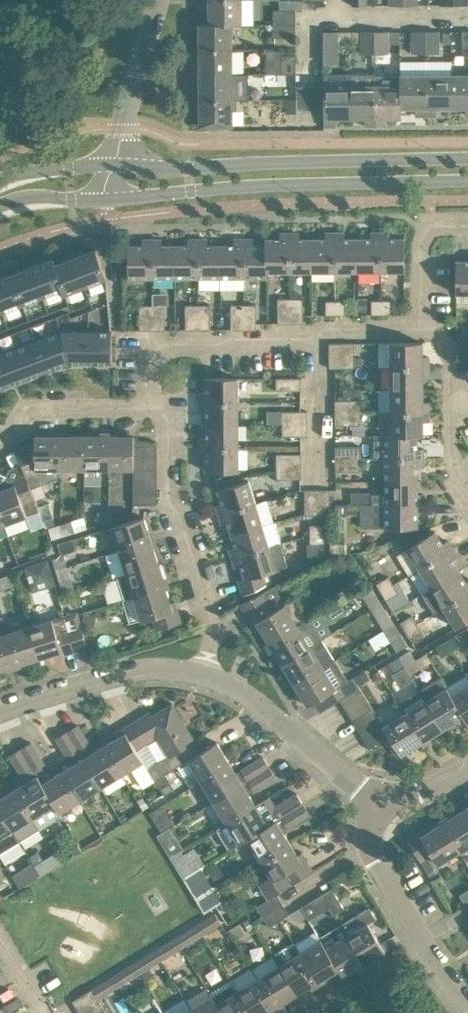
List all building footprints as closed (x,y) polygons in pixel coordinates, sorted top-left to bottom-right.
[(243,0),(202,0),(202,9),(210,9),(210,23),(232,23),(243,23),(243,0)] [(274,9),(274,23),(280,23),(296,23),(295,16),(295,9),(300,9),(300,10),(302,10),(303,1),(303,0),(280,0),(280,8),(274,9)] [(232,48),(232,23),(210,23),(200,23),(200,38),(192,38),(192,49),(232,48)] [(296,36),(296,23),(274,23),(274,36),(275,36),(275,47),(296,47),(296,36)] [(411,53),(427,52),(426,30),(411,31),(411,53)] [(426,30),(427,52),(440,52),(440,30),(426,30)] [(324,31),(324,63),(339,63),(339,31),(324,31)] [(376,52),(376,31),(360,31),(360,52),(376,52)] [(389,52),(389,31),(376,31),(376,52),(389,52)] [(200,74),(232,74),(232,48),(192,49),(192,60),(200,60),(200,74)] [(283,54),(283,74),(293,73),(296,73),(296,59),(296,54),(283,54)] [(200,88),(192,89),(192,99),(233,99),(248,99),(248,73),(232,74),(200,74),(200,88)] [(325,85),(324,106),(325,125),(337,125),(336,117),(351,117),(350,86),(351,73),(325,73),(325,85)] [(377,74),(375,74),(375,73),(351,73),(350,86),(351,117),(365,117),(365,125),(377,125),(377,74)] [(400,86),(400,76),(400,74),(377,74),(377,125),(386,125),(386,117),(402,117),(402,107),(402,86),(400,86)] [(416,114),(428,114),(427,76),(400,76),(400,86),(402,86),(402,107),(415,107),(416,114)] [(437,107),(453,106),(453,76),(427,76),(428,114),(437,114),(437,107)] [(467,114),(467,76),(453,76),(453,106),(466,106),(466,114),(467,114)] [(297,106),(311,106),(311,85),(297,85),(297,98),(297,106)] [(311,106),(324,106),(325,85),(311,85),(311,106)] [(274,86),(274,98),(291,98),(291,87),(274,86)] [(297,98),(286,99),(287,113),(297,113),(297,106),(297,98)] [(200,125),(233,125),(233,99),(192,99),(192,110),(200,110),(200,125)] [(267,271),(290,271),(290,232),(280,232),(280,239),(266,239),(266,244),(267,244),(267,271)] [(313,270),(313,238),(299,239),(299,232),(290,232),(290,271),(313,270)] [(336,270),(335,232),(326,232),(326,238),(313,238),(313,270),(336,270)] [(358,270),(358,238),(345,238),(345,232),(335,232),(336,270),(358,270)] [(358,270),(381,270),(381,232),(371,232),(371,238),(358,238),(358,270)] [(381,270),(405,270),(405,238),(390,238),(390,232),(381,232),(381,270)] [(175,277),(175,245),(162,245),(162,238),(152,239),(153,277),(175,277)] [(175,277),(198,277),(198,238),(189,238),(189,245),(175,245),(175,277)] [(221,277),(221,245),(208,245),(208,238),(198,238),(198,277),(221,277)] [(221,277),(244,277),(244,238),(234,238),(234,245),(221,245),(221,277)] [(266,244),(253,245),(253,238),(244,238),(244,277),(267,277),(267,271),(267,244),(266,244)] [(129,277),(153,277),(152,239),(143,239),(143,245),(129,245),(129,277)] [(99,254),(96,247),(56,262),(53,257),(0,277),(0,387),(68,361),(112,361),(112,329),(121,329),(121,261),(101,261),(99,254)] [(467,293),(467,260),(456,260),(457,293),(467,293)] [(278,323),(290,323),(290,298),(278,298),(278,323)] [(303,323),(303,303),(303,298),(290,298),(290,323),(303,323)] [(359,298),(359,311),(367,311),(367,298),(359,298)] [(372,314),(382,314),(381,299),(372,300),(372,314)] [(404,303),(391,303),(391,299),(381,299),(382,314),(404,314),(404,303)] [(326,314),(336,314),(336,300),(326,300),(326,314)] [(345,314),(345,313),(345,300),(336,300),(336,314),(345,314)] [(140,330),(153,330),(153,304),(140,304),(140,330)] [(153,330),(165,330),(165,304),(153,304),(153,330)] [(186,329),(199,329),(199,304),(186,304),(186,329)] [(211,329),(211,309),(211,304),(199,304),(199,329),(211,329)] [(231,329),(244,329),(244,304),(231,304),(231,329)] [(257,329),(256,309),(256,304),(244,304),(244,329),(257,329)] [(330,355),(355,355),(355,342),(329,342),(330,355)] [(391,365),(429,365),(429,356),(423,356),(423,342),(391,342),(391,365)] [(330,368),(335,368),(355,367),(355,355),(330,355),(330,368)] [(391,388),(423,388),(423,375),(429,375),(429,365),(391,365),(391,388)] [(200,401),(238,401),(238,377),(206,377),(206,392),(200,392),(200,401)] [(302,390),(302,377),(276,377),(276,390),(302,390)] [(391,411),(430,411),(430,401),(423,401),(423,388),(391,388),(391,411)] [(336,412),(361,412),(361,399),(335,399),(336,412)] [(206,424),(238,424),(238,401),(200,401),(200,410),(206,410),(206,424)] [(283,423),(308,423),(308,410),(282,411),(283,423)] [(423,420),(430,420),(430,411),(391,411),(391,434),(418,434),(418,435),(424,435),(423,420)] [(336,425),(356,424),(361,424),(361,412),(336,412),(336,425)] [(283,436),(302,435),(308,435),(308,423),(283,423),(283,436)] [(200,447),(239,446),(238,424),(206,424),(206,437),(200,437),(200,447)] [(418,434),(391,434),(385,434),(385,457),(424,457),(424,448),(418,448),(418,435),(418,434)] [(60,476),(61,469),(61,435),(35,435),(35,446),(18,453),(26,474),(31,488),(60,476)] [(61,469),(85,469),(85,435),(61,435),(61,469)] [(85,469),(109,469),(110,435),(85,435),(85,469)] [(134,468),(134,456),(134,444),(134,435),(110,435),(109,469),(134,468)] [(134,456),(158,456),(158,444),(134,444),(134,456)] [(336,458),(361,458),(361,445),(336,446),(336,458)] [(239,446),(200,447),(200,456),(206,456),(206,470),(239,470),(239,446)] [(277,466),(302,466),(302,453),(277,453),(277,466)] [(134,468),(158,468),(158,456),(134,456),(134,468)] [(386,480),(418,480),(418,467),(424,467),(424,457),(385,457),(386,480)] [(336,471),(356,471),(361,471),(361,458),(336,458),(336,471)] [(277,478),(301,478),(302,478),(302,466),(277,466),(277,478)] [(134,480),(158,480),(158,468),(134,468),(134,480)] [(0,472),(0,509),(5,524),(17,519),(21,521),(23,517),(29,515),(28,514),(40,510),(36,499),(31,488),(26,474),(14,479),(0,472)] [(134,492),(158,492),(158,480),(134,480),(134,492)] [(219,514),(256,502),(249,480),(218,489),(222,503),(216,505),(219,514)] [(373,503),(424,503),(424,493),(418,493),(418,480),(386,480),(386,493),(373,493),(373,503)] [(305,514),(318,514),(318,489),(305,489),(305,514)] [(330,514),(330,509),(330,489),(318,489),(318,514),(330,514)] [(371,491),(351,491),(351,503),(371,503),(371,491)] [(134,504),(158,504),(158,492),(134,492),(134,504)] [(232,534),(263,524),(256,502),(219,514),(222,523),(228,521),(232,534)] [(386,527),(398,527),(418,527),(418,512),(424,512),(424,503),(373,503),(373,527),(386,527)] [(97,512),(100,522),(101,523),(113,520),(109,508),(97,512)] [(60,524),(64,534),(87,527),(84,516),(60,524)] [(120,551),(152,541),(144,516),(112,526),(120,551)] [(52,538),(64,534),(60,524),(49,527),(52,538)] [(233,557),(269,546),(263,524),(232,534),(236,546),(230,548),(233,557)] [(310,533),(325,533),(325,524),(310,524),(310,533)] [(420,567),(453,547),(448,539),(443,543),(435,531),(408,547),(420,567)] [(325,533),(310,533),(310,543),(325,543),(325,533)] [(160,565),(153,543),(152,541),(120,551),(127,574),(160,565)] [(345,552),(345,542),(331,543),(331,552),(345,552)] [(270,546),(233,557),(235,567),(242,565),(245,576),(239,579),(244,594),(289,572),(284,557),(280,543),(270,546)] [(432,587),(460,570),(453,559),(458,555),(453,547),(420,567),(432,587)] [(56,570),(68,567),(64,554),(52,558),(56,570)] [(48,560),(25,568),(31,590),(56,585),(48,560)] [(128,574),(116,578),(123,601),(135,597),(167,588),(161,569),(160,565),(156,566),(128,574)] [(64,568),(56,570),(60,581),(72,578),(68,567),(64,568)] [(467,592),(467,581),(466,582),(460,570),(432,587),(444,606),(467,592)] [(382,591),(394,584),(389,576),(377,583),(382,591)] [(369,581),(358,587),(371,608),(381,602),(369,581)] [(394,584),(382,591),(393,610),(410,600),(404,589),(399,592),(394,584)] [(261,628),(269,642),(308,618),(295,597),(286,603),(275,586),(264,591),(240,603),(257,631),(261,628)] [(171,602),(169,596),(167,588),(135,597),(142,620),(153,617),(157,629),(182,621),(176,600),(171,602)] [(467,620),(467,592),(444,606),(457,627),(467,620)] [(381,602),(371,608),(378,619),(388,613),(381,602)] [(88,647),(83,631),(77,611),(65,615),(76,651),(88,647)] [(97,615),(84,613),(83,620),(85,621),(85,625),(95,627),(97,615)] [(405,630),(417,623),(412,614),(400,622),(405,630)] [(65,615),(30,626),(40,657),(62,650),(64,655),(76,651),(65,615)] [(308,618),(270,642),(282,662),(311,645),(305,635),(315,629),(308,618)] [(394,623),(384,629),(397,650),(407,644),(394,623)] [(417,623),(405,630),(410,638),(422,631),(417,623)] [(30,626),(7,633),(17,664),(24,662),(25,667),(41,662),(40,657),(30,626)] [(0,635),(0,675),(11,671),(10,667),(17,664),(7,633),(0,635)] [(447,639),(453,649),(463,643),(457,633),(447,639)] [(334,659),(322,638),(311,645),(282,662),(295,683),(334,659)] [(442,655),(453,649),(447,639),(436,646),(442,655)] [(400,655),(406,665),(416,659),(410,649),(400,655)] [(396,672),(406,665),(400,655),(390,662),(396,672)] [(333,688),(347,680),(334,659),(295,683),(308,705),(334,689),(333,688)] [(365,670),(355,676),(360,684),(370,678),(365,670)] [(467,672),(466,672),(467,673),(448,685),(464,716),(467,722),(467,674),(467,672)] [(340,699),(361,686),(354,675),(347,680),(333,688),(334,689),(340,699)] [(464,716),(448,685),(447,685),(441,676),(420,688),(428,701),(444,728),(464,716)] [(346,709),(367,696),(361,686),(340,699),(346,709)] [(444,728),(428,701),(420,688),(399,701),(405,711),(423,741),(444,728)] [(353,719),(373,706),(367,696),(346,709),(353,719)] [(150,711),(134,721),(148,743),(149,743),(158,737),(169,755),(160,761),(148,768),(147,769),(154,780),(165,773),(172,769),(184,762),(177,751),(195,739),(172,702),(152,715),(150,711)] [(358,729),(379,716),(373,706),(353,719),(358,729)] [(423,741),(405,711),(384,724),(385,726),(365,739),(371,749),(391,737),(401,754),(423,741)] [(385,726),(384,724),(379,716),(358,729),(365,739),(385,726)] [(118,736),(105,745),(123,774),(131,769),(142,787),(154,780),(147,769),(148,768),(144,761),(137,750),(148,743),(134,721),(116,732),(118,736)] [(123,774),(105,745),(91,753),(88,748),(92,746),(78,724),(67,730),(102,787),(123,774)] [(81,799),(102,787),(67,730),(57,737),(70,759),(74,757),(77,762),(64,770),(81,799)] [(201,780),(230,762),(217,741),(205,748),(199,737),(195,739),(177,751),(184,762),(188,759),(201,780)] [(81,799),(64,770),(50,778),(42,765),(45,763),(32,741),(21,748),(59,812),(81,799)] [(61,815),(59,812),(21,748),(10,754),(24,777),(27,774),(30,779),(17,787),(35,816),(41,827),(61,815)] [(214,801),(270,766),(263,755),(241,769),(243,773),(239,776),(230,762),(201,780),(214,801)] [(227,821),(256,803),(250,794),(277,777),(270,766),(214,801),(227,821)] [(164,795),(175,788),(165,773),(154,780),(164,795)] [(17,787),(3,796),(0,792),(0,806),(14,829),(35,816),(17,787)] [(248,838),(304,803),(297,792),(262,814),(256,803),(227,821),(217,827),(230,848),(240,843),(248,838)] [(260,857),(289,840),(283,831),(311,814),(304,803),(248,838),(260,857)] [(14,829),(0,806),(0,853),(20,840),(13,829),(14,829)] [(467,859),(467,816),(464,809),(443,822),(460,851),(466,860),(467,859)] [(439,864),(460,851),(443,822),(429,831),(426,827),(407,838),(421,860),(432,853),(439,864)] [(170,856),(182,849),(169,828),(157,835),(170,856)] [(81,849),(80,846),(75,839),(68,843),(72,849),(65,853),(68,857),(81,849)] [(274,894),(277,893),(314,870),(302,852),(298,854),(289,840),(260,857),(271,875),(258,883),(268,898),(274,894)] [(193,866),(203,860),(195,847),(185,853),(193,866)] [(183,877),(194,870),(182,849),(170,856),(183,877)] [(187,884),(199,877),(194,870),(183,877),(187,884)] [(334,914),(345,907),(332,887),(322,894),(325,898),(330,906),(334,914)] [(205,911),(215,905),(207,892),(197,898),(205,911)] [(263,914),(283,902),(277,893),(274,894),(268,898),(257,905),(263,914)] [(322,894),(311,900),(319,913),(330,906),(325,898),(322,894)] [(270,926),(273,924),(290,913),(283,902),(263,914),(270,926)] [(381,942),(369,922),(377,917),(370,906),(341,924),(347,935),(364,963),(390,947),(385,939),(381,942)] [(197,924),(204,934),(222,923),(215,912),(197,924)] [(250,918),(244,922),(249,930),(256,927),(250,918)] [(229,929),(235,939),(245,933),(239,923),(229,929)] [(182,947),(204,934),(197,924),(176,937),(182,947)] [(364,963),(347,935),(341,924),(320,937),(320,938),(338,968),(343,976),(364,963)] [(320,938),(320,937),(315,930),(295,943),(294,941),(294,942),(318,980),(338,968),(320,938)] [(162,960),(182,947),(176,937),(155,949),(162,960)] [(297,993),(318,980),(294,942),(273,955),(297,993)] [(141,973),(162,960),(155,949),(135,962),(141,973)] [(276,1006),(297,993),(273,955),(252,967),(276,1006)] [(120,986),(141,973),(135,962),(114,975),(120,986)] [(252,967),(231,979),(231,978),(252,1012),(264,1012),(276,1006),(252,967)] [(99,999),(120,986),(114,975),(93,988),(99,997),(99,999)] [(231,978),(210,991),(211,994),(216,1002),(223,1012),(252,1012),(231,978)] [(79,1010),(99,997),(93,988),(73,1000),(79,1010)] [(216,1002),(211,994),(191,1007),(194,1012),(223,1012),(216,1002)] [(99,999),(99,997),(79,1010),(80,1012),(96,1012),(105,1008),(99,999)]
